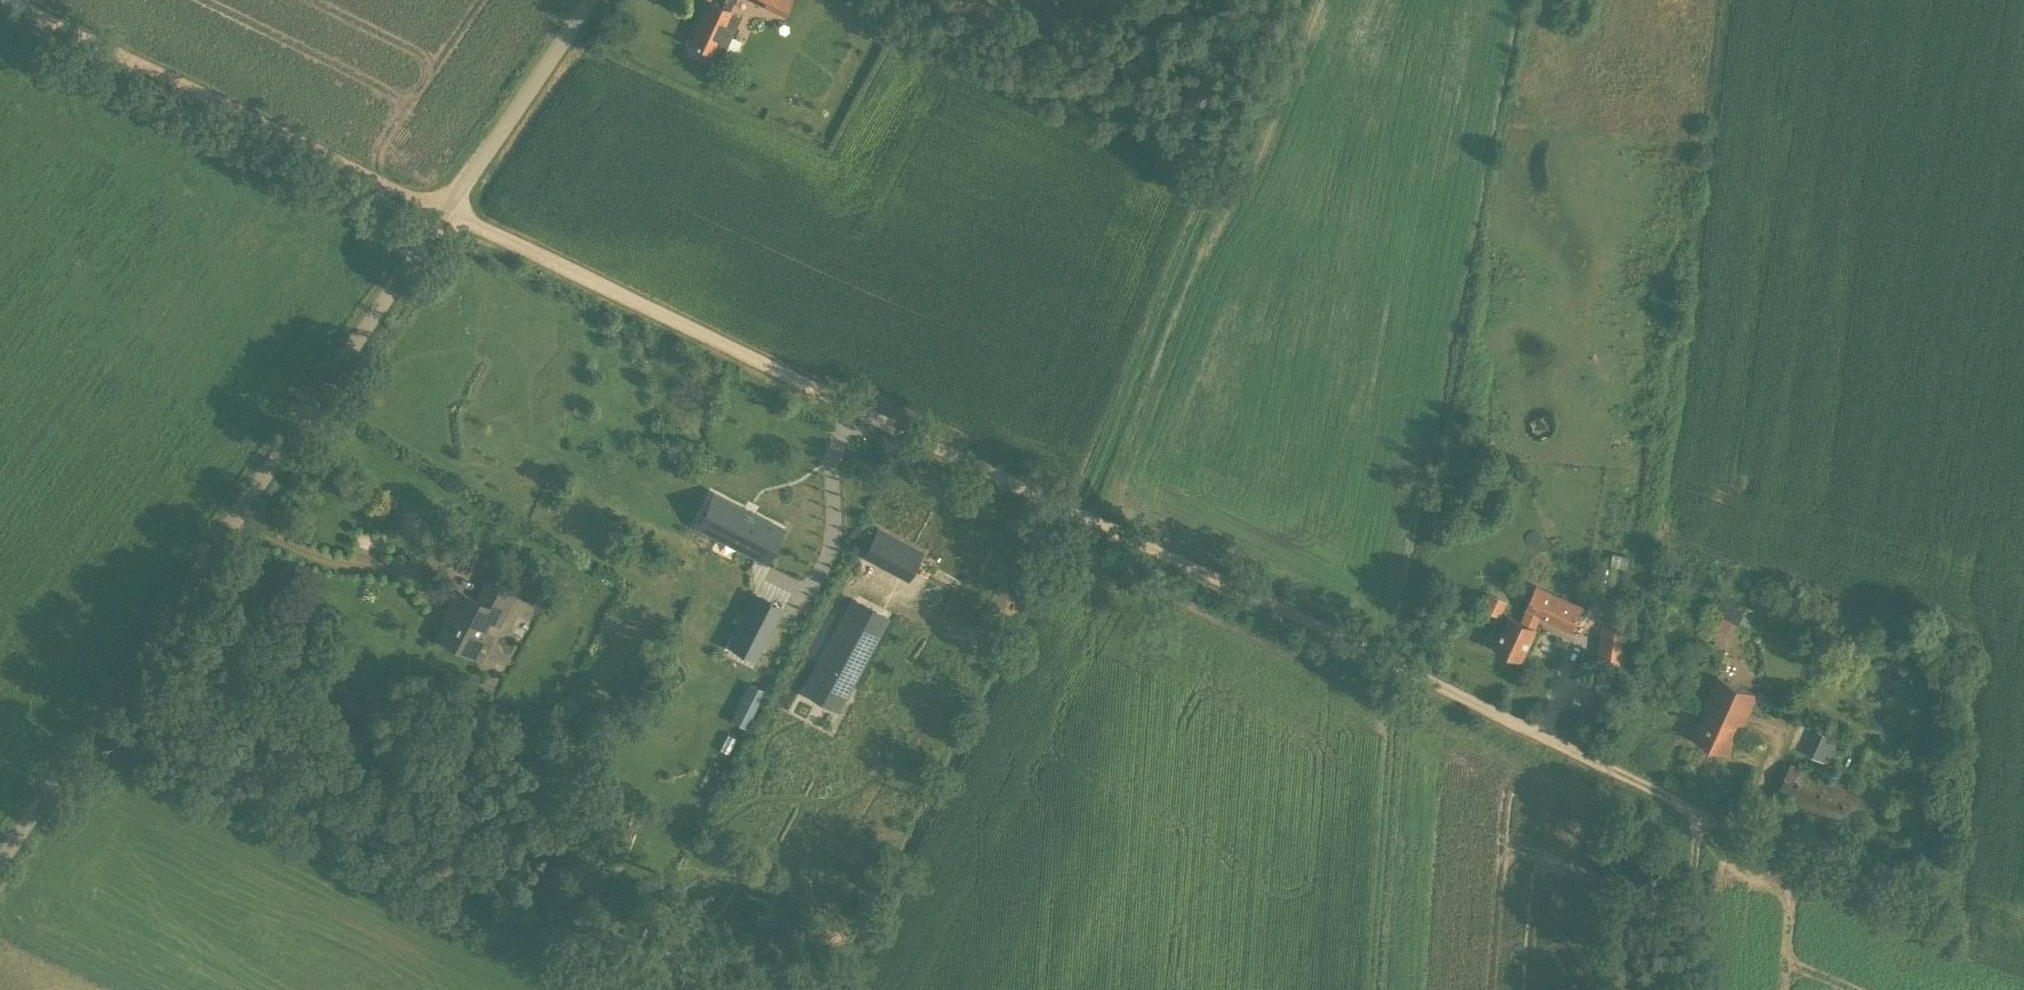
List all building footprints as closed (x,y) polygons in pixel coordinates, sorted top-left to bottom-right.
[(722,6),(709,1),(691,41),(722,55),(741,15),(729,10),(734,0),(725,0),(722,6)] [(784,15),(791,0),(751,0),(784,15)] [(724,498),(708,531),(766,560),(782,528),(755,514),(756,512),(744,506),(743,508),(724,498)] [(875,525),(861,550),(906,573),(919,548),(875,525)] [(446,553),(470,566),(480,549),(455,535),(446,553)] [(488,576),(475,599),(458,589),(448,608),(452,610),(438,636),(470,653),(488,619),(498,624),(516,591),(488,576)] [(1524,610),(1525,610),(1521,620),(1510,615),(1495,645),(1521,658),(1540,618),(1572,633),(1585,606),(1536,583),(1524,610)] [(1490,590),(1486,607),(1507,611),(1511,594),(1490,590)] [(1758,607),(1723,591),(1715,609),(1749,625),(1758,607)] [(746,615),(734,636),(758,648),(769,627),(746,615)] [(1603,615),(1597,663),(1627,667),(1633,619),(1603,615)] [(1702,708),(1705,709),(1740,725),(1742,726),(1759,692),(1719,673),(1702,708)] [(764,687),(750,679),(731,716),(745,724),(764,687)] [(1705,709),(1693,734),(1728,750),(1740,725),(1705,709)] [(1819,726),(1808,749),(1832,759),(1842,736),(1819,726)] [(1792,763),(1784,778),(1860,814),(1867,799),(1792,763)] [(1860,814),(1784,778),(1777,794),(1853,829),(1860,814)]
